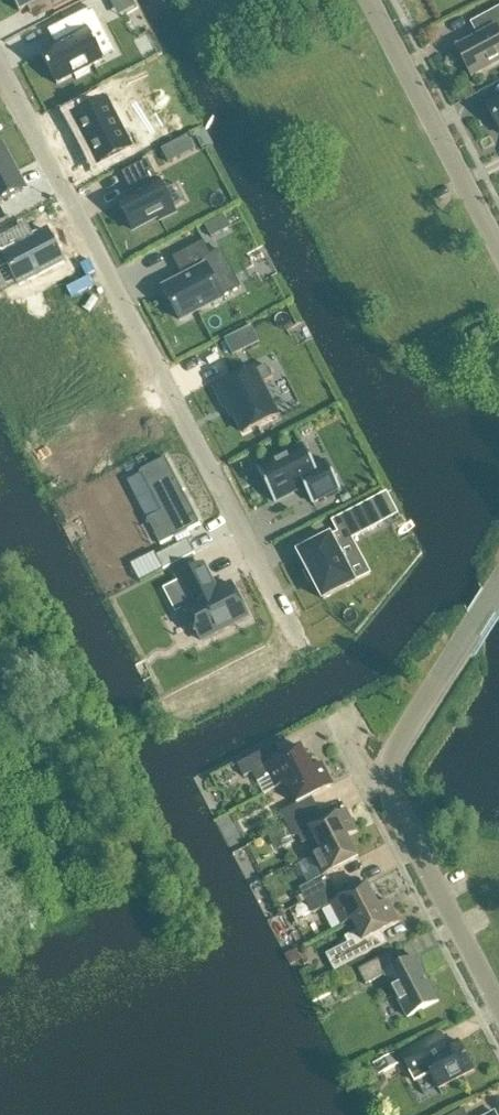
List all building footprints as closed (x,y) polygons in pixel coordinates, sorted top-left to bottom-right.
[(20,15),(28,11),(48,1),(55,14),(80,1),(80,0),(12,0),(20,15)] [(103,60),(88,31),(100,24),(91,8),(53,27),(62,44),(40,55),(56,84),(73,76),(75,79),(89,72),(87,68),(103,60)] [(484,19),(491,32),(456,51),(472,80),(498,65),(498,11),(484,19)] [(487,108),(498,130),(498,102),(487,108)] [(132,151),(107,103),(74,120),(100,168),(132,151)] [(0,150),(0,205),(26,192),(3,148),(0,150)] [(135,197),(119,205),(133,233),(159,220),(160,223),(175,214),(159,184),(160,184),(148,163),(123,176),(131,191),(132,190),(135,197)] [(0,241),(0,268),(7,264),(20,288),(64,265),(48,234),(17,250),(10,236),(0,241)] [(164,292),(180,323),(224,300),(204,262),(212,258),(205,244),(173,260),(180,275),(182,274),(186,281),(164,292)] [(0,327),(0,346),(14,339),(6,324),(0,327)] [(477,351),(487,346),(480,332),(470,337),(477,351)] [(278,419),(261,388),(273,381),(267,369),(255,375),(254,373),(216,393),(226,411),(230,409),(245,437),(278,419)] [(327,465),(316,471),(304,448),(258,472),(275,504),(304,489),(312,505),(341,491),(327,465)] [(166,461),(141,474),(142,477),(128,484),(148,522),(161,548),(201,528),(166,461)] [(370,577),(352,542),(383,526),(371,504),(332,524),(338,536),(299,556),(308,573),(315,587),(315,586),(324,603),(355,587),(354,585),(370,577)] [(195,557),(188,543),(157,559),(164,573),(195,557)] [(164,573),(157,559),(155,555),(146,559),(155,577),(164,573)] [(248,620),(231,587),(218,594),(204,568),(178,581),(192,608),(185,611),(202,644),(248,620)] [(270,779),(277,791),(287,786),(313,772),(313,771),(302,750),(283,760),(277,748),(238,767),(245,780),(254,776),(259,785),(270,779)] [(287,828),(318,812),(312,800),(334,788),(322,766),(313,771),(313,772),(287,786),(298,807),(280,816),(287,828)] [(348,840),(358,835),(346,812),(324,824),(318,812),(287,828),(293,841),(298,838),(303,847),(315,841),(321,853),(348,839),(348,840)] [(359,861),(348,840),(348,839),(321,853),(300,864),(309,881),(320,875),(323,880),(300,892),(307,904),(334,890),(328,878),(359,861)] [(331,906),(343,929),(353,924),(352,923),(379,909),(368,887),(341,901),(334,890),(307,904),(313,916),(331,906)] [(352,923),(353,924),(357,933),(345,939),(348,945),(326,956),(334,972),(387,945),(382,935),(400,926),(388,903),(379,909),(352,923)] [(386,978),(408,1020),(439,1004),(417,960),(398,970),(391,956),(359,973),(367,988),(386,978)] [(443,1035),(401,1057),(415,1085),(431,1077),(439,1091),(474,1073),(459,1044),(449,1049),(443,1035)] [(401,1066),(396,1055),(374,1067),(380,1077),(401,1066)]
